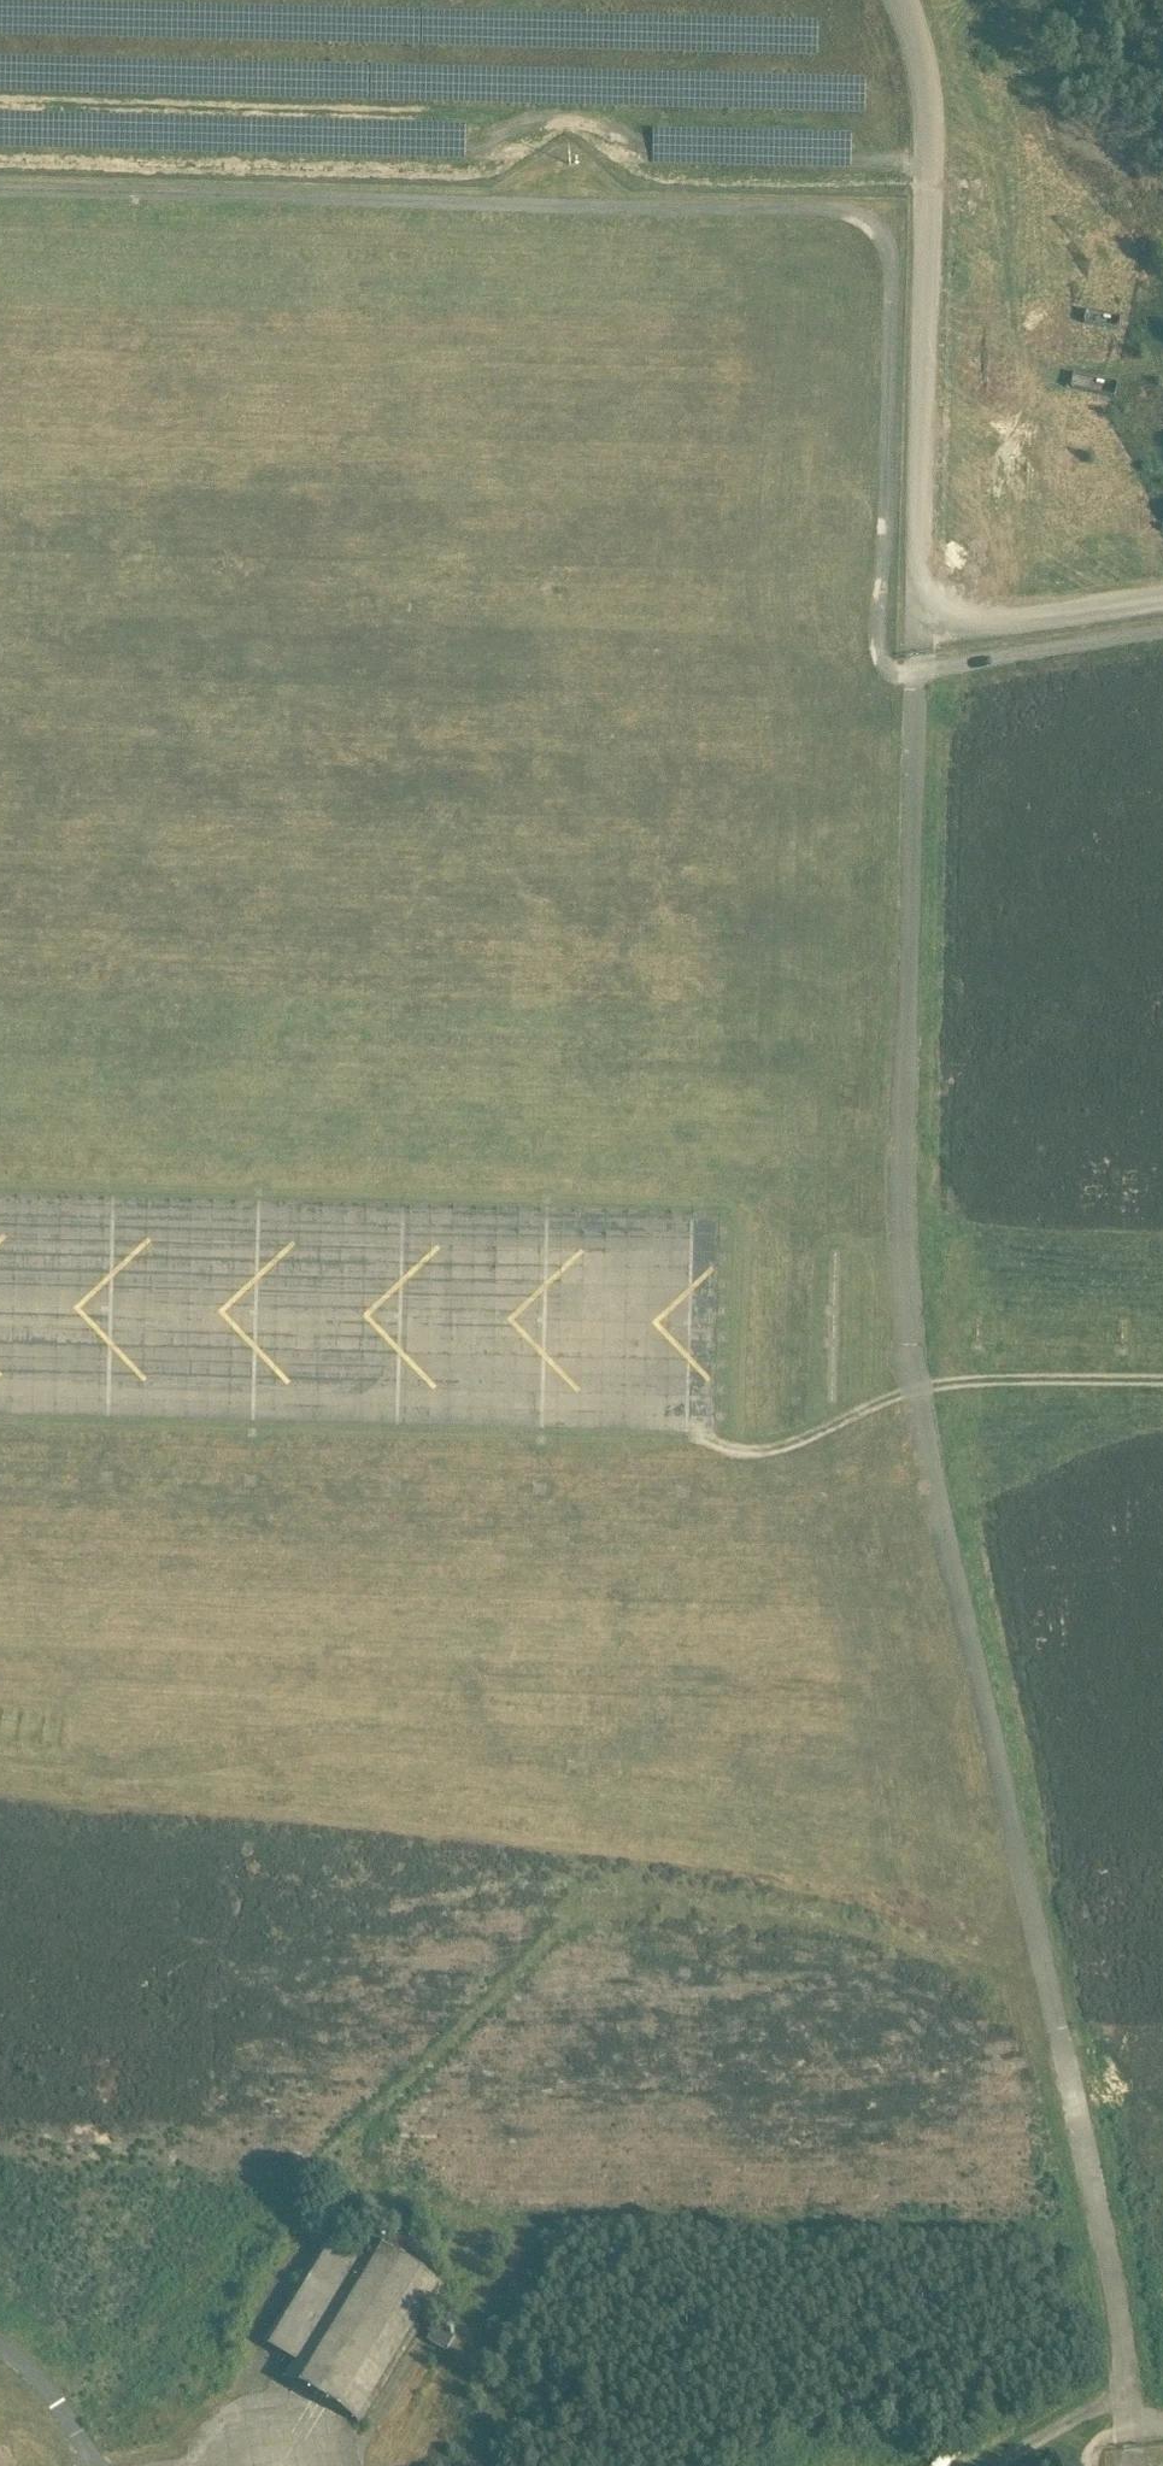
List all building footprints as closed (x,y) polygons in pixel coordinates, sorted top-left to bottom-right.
[(365,2239),(353,2258),(327,2243),(265,2346),(291,2362),(282,2377),(361,2425),(416,2335),(445,2287),(421,2272),(431,2256),(398,2236),(388,2253),(365,2239)] [(449,2335),(438,2329),(430,2343),(447,2353),(455,2339),(453,2338),(455,2335),(451,2332),(449,2335)]
